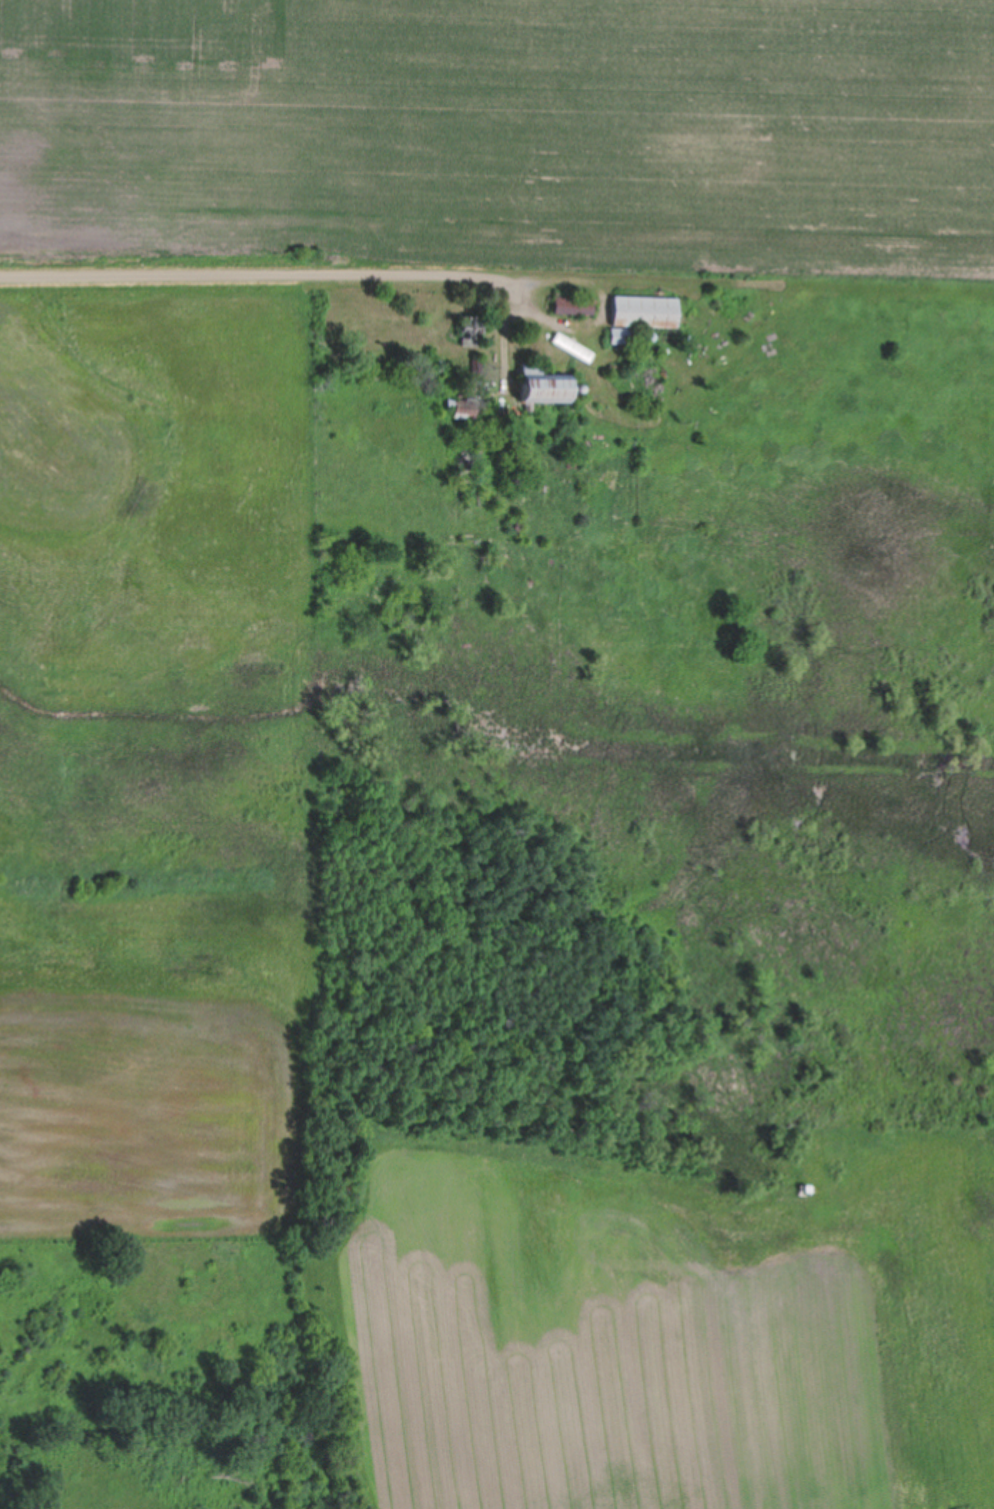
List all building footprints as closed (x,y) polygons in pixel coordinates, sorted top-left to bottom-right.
[(676,327),(677,296),(612,295),(611,325),(676,327)] [(593,314),(593,296),(554,296),(554,314),(593,314)] [(463,341),(474,341),(474,340),(479,340),(479,324),(470,324),(470,321),(463,321),(463,341)] [(610,343),(628,343),(628,327),(610,327),(610,343)] [(551,341),(587,361),(593,352),(556,331),(551,341)] [(521,362),(521,401),(570,401),(570,372),(541,372),(541,362),(521,362)]
